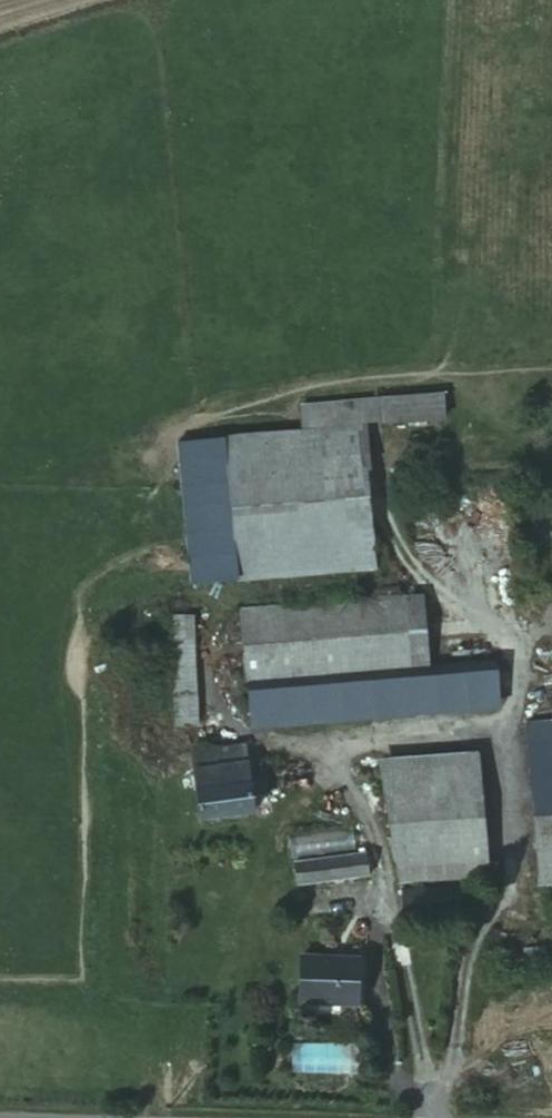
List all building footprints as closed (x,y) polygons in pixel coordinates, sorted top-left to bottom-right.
[(363,426),(228,435),(239,571),(375,563),(363,426)] [(403,595),(243,607),(246,673),(406,663),(403,595)] [(501,664),(251,682),(254,718),(503,700),(501,664)] [(523,722),(532,862),(534,877),(551,876),(551,720),(523,722)] [(187,744),(188,754),(246,748),(246,740),(187,744)] [(246,748),(188,754),(193,814),(253,809),(248,749),(246,748)] [(485,879),(484,866),(477,776),(384,783),(391,874),(392,886),(485,879)] [(311,882),(366,876),(364,855),(308,861),(311,882)] [(348,959),(293,957),(290,1001),(347,1004),(348,959)]
